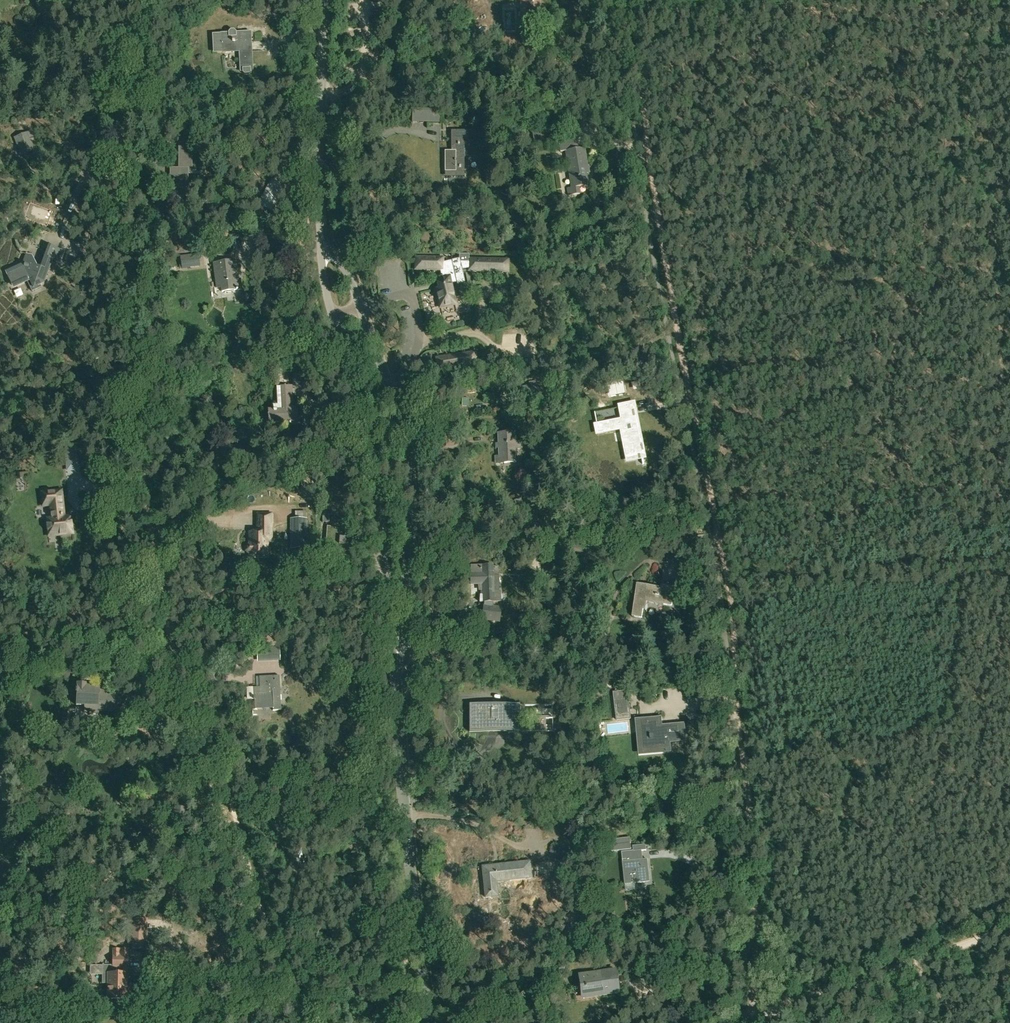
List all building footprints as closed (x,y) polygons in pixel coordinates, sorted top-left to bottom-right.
[(521,19),(531,19),(531,11),(540,11),(540,0),(520,0),(521,19)] [(241,71),(242,71),(242,74),(244,75),(249,75),(251,73),(251,71),(252,71),(250,33),(236,34),(236,32),(234,30),(231,30),(229,33),(229,34),(222,35),(216,35),(213,38),(214,50),(217,53),(223,52),(223,53),(240,52),(241,71)] [(278,64),(285,60),(282,55),(275,60),(278,64)] [(425,122),(439,123),(439,111),(426,111),(425,122)] [(546,143),(545,135),(545,127),(533,128),(534,144),(546,143)] [(451,151),(445,151),(445,172),(450,172),(464,172),(464,141),(468,141),(468,131),(451,131),(451,151)] [(32,137),(30,132),(17,137),(24,155),(33,151),(28,139),(32,137)] [(183,173),(183,170),(196,170),(192,170),(192,136),(179,136),(179,137),(181,137),(181,170),(170,170),(170,196),(170,194),(186,194),(186,202),(186,173),(183,173)] [(568,136),(558,137),(560,152),(567,151),(573,188),(568,188),(569,196),(579,195),(578,187),(588,186),(585,165),(587,165),(585,148),(579,149),(578,142),(569,143),(568,136)] [(259,203),(271,210),(280,195),(268,188),(259,203)] [(57,213),(34,203),(28,218),(50,227),(57,213)] [(12,272),(7,275),(12,286),(22,281),(19,276),(26,273),(33,289),(44,284),(52,262),(60,265),(64,252),(50,247),(42,269),(36,266),(31,256),(27,255),(24,263),(11,269),(12,272)] [(191,268),(189,255),(180,256),(181,269),(191,268)] [(416,257),(415,270),(440,271),(441,276),(436,277),(437,281),(439,289),(436,289),(440,307),(455,304),(450,285),(457,283),(457,286),(465,284),(462,271),(469,269),(468,272),(508,274),(509,261),(469,259),(469,263),(461,262),(460,259),(444,263),(444,258),(416,257)] [(239,280),(236,261),(228,262),(227,259),(222,260),(223,262),(213,263),(217,288),(221,287),(222,292),(241,290),(240,280),(239,280)] [(477,365),(475,352),(435,358),(437,371),(477,365)] [(292,375),(293,387),(304,387),(303,374),(292,375)] [(276,387),(277,405),(273,405),(273,410),(268,410),(268,422),(271,422),(271,424),(291,423),(291,421),(298,420),(297,406),(292,406),(291,386),(276,387)] [(625,389),(614,391),(615,400),(627,398),(625,389)] [(626,456),(640,453),(642,464),(644,464),(639,438),(637,438),(636,433),(638,432),(635,416),(633,417),(630,404),(620,406),(622,418),(598,423),(596,411),(594,411),(598,432),(621,428),(623,440),(622,440),(626,456)] [(519,443),(514,443),(514,433),(498,434),(499,464),(515,463),(515,449),(520,449),(519,443)] [(75,445),(64,446),(65,459),(77,458),(75,445)] [(62,513),(60,492),(40,494),(41,507),(48,506),(50,519),(45,519),(47,537),(71,534),(70,517),(62,518),(62,513)] [(335,514),(323,514),(323,522),(335,522),(335,514)] [(247,546),(246,547),(246,551),(247,553),(249,553),(249,557),(267,557),(267,543),(271,543),(271,515),(257,515),(257,533),(249,533),(249,545),(247,546)] [(307,549),(306,519),(294,519),(295,549),(307,549)] [(327,526),(325,550),(347,551),(347,544),(348,528),(335,527),(327,526)] [(535,550),(535,544),(534,540),(526,540),(526,550),(535,550)] [(481,603),(484,602),(484,605),(483,605),(481,620),(500,622),(502,607),(493,606),(493,602),(500,602),(500,592),(499,592),(498,567),(490,567),(490,565),(471,565),(472,574),(470,574),(471,584),(480,584),(481,603)] [(644,602),(672,606),(675,587),(666,586),(666,589),(637,584),(632,617),(642,618),(644,602)] [(279,660),(278,650),(258,650),(259,660),(279,660)] [(260,688),(253,688),(246,688),(247,699),(254,698),(254,710),(256,710),(273,709),(273,711),(281,711),(279,676),(259,677),(260,688)] [(100,690),(100,688),(86,687),(86,685),(77,685),(76,706),(84,706),(84,713),(98,714),(98,711),(118,712),(119,697),(105,696),(105,691),(100,690)] [(617,720),(631,719),(628,700),(614,702),(617,720)] [(470,731),(553,731),(553,704),(469,704),(470,731)] [(644,749),(671,747),(670,743),(686,742),(684,724),(656,726),(656,720),(640,722),(640,728),(642,728),(644,749)] [(611,852),(631,850),(630,838),(610,840),(611,852)] [(633,851),(622,852),(625,884),(649,882),(647,860),(641,860),(640,851),(646,850),(645,845),(633,846),(633,851)] [(312,857),(313,857),(312,849),(303,851),(304,858),(307,858),(307,861),(312,860),(312,857)] [(496,882),(532,878),(530,862),(482,867),(485,898),(498,897),(496,882)] [(128,924),(128,944),(134,944),(134,949),(143,950),(143,944),(144,944),(144,933),(147,933),(147,924),(128,924)] [(103,966),(102,984),(108,984),(108,999),(127,1000),(127,968),(128,968),(128,956),(127,956),(127,950),(113,950),(113,966),(103,966)] [(586,997),(618,992),(616,981),(614,981),(613,970),(579,975),(581,987),(584,987),(586,997)]
